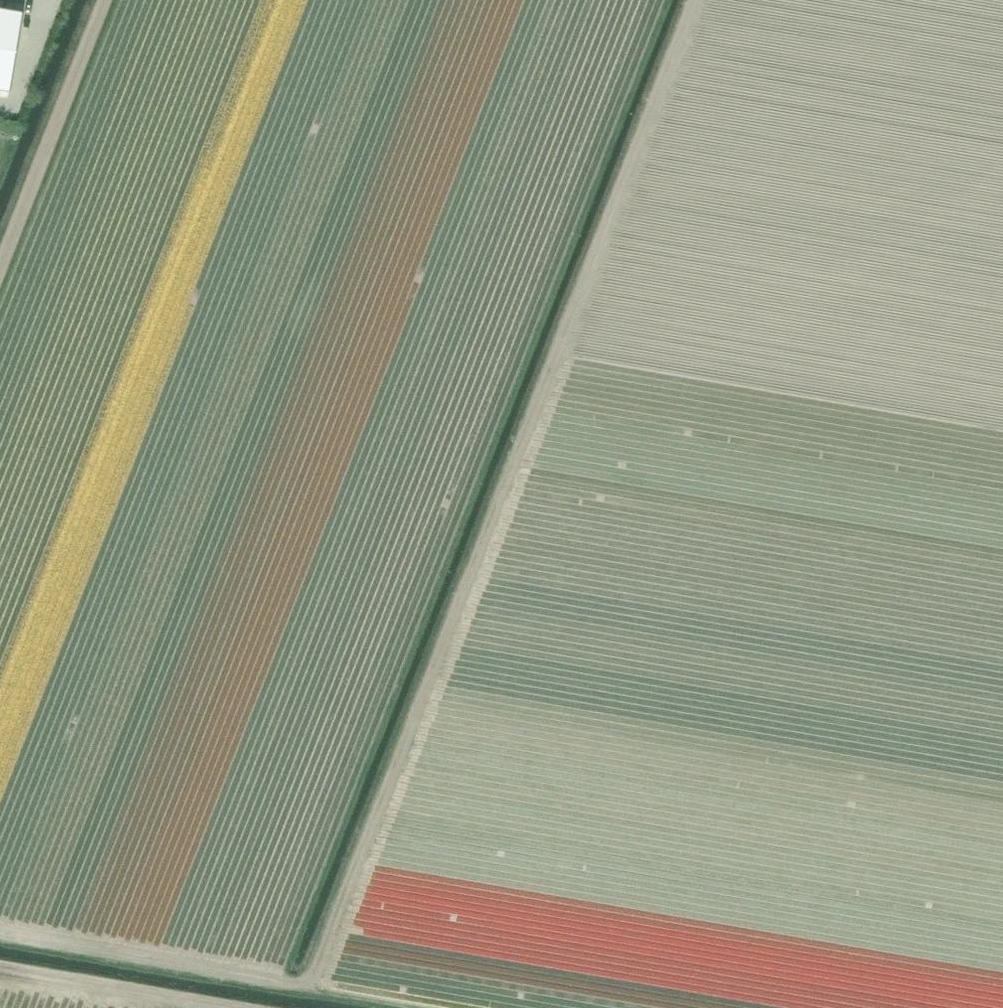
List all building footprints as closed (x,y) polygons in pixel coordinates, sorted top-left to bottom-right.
[(0,34),(0,48),(17,51),(24,12),(4,9),(0,34)] [(11,91),(17,51),(0,48),(0,89),(11,91)]
